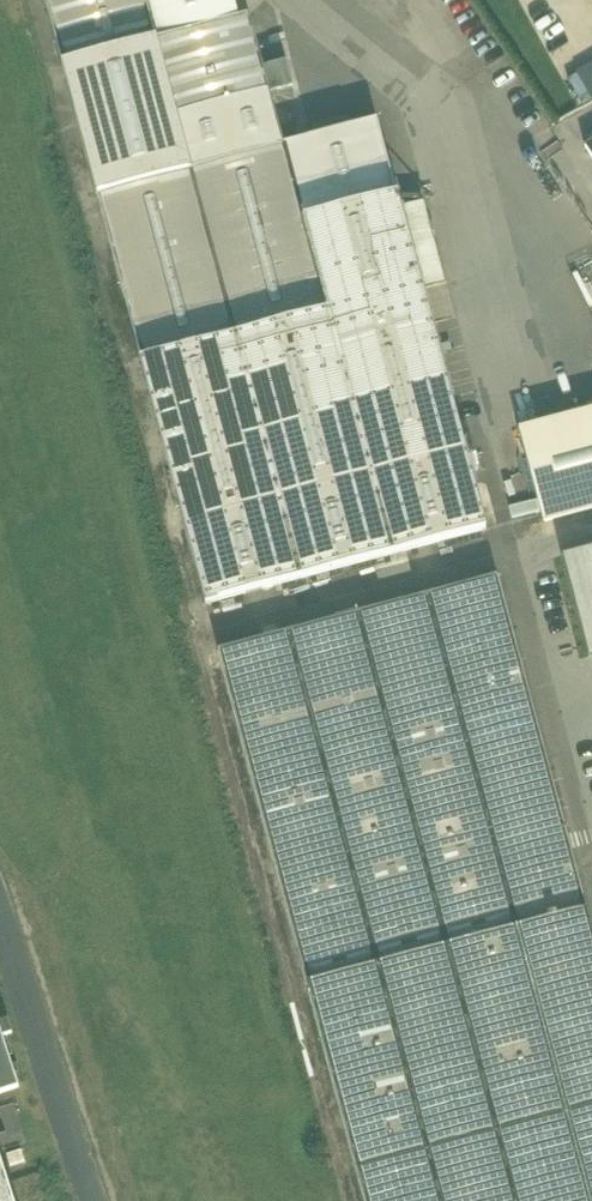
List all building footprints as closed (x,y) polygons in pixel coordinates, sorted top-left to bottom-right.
[(97,195),(284,145),(269,91),(289,86),(283,65),(264,71),(249,15),(238,18),(156,40),(146,0),(45,0),(97,195)] [(156,40),(238,18),(233,0),(146,0),(156,40)] [(581,102),(591,97),(591,62),(568,74),(581,102)] [(284,145),(97,195),(206,604),(485,530),(422,291),(400,210),(376,120),(284,145)] [(423,204),(400,210),(422,291),(445,285),(423,204)] [(544,523),(591,510),(591,410),(519,430),(544,523)] [(561,558),(588,658),(591,657),(591,549),(561,558)] [(365,1200),(591,1200),(591,907),(507,574),(223,647),(365,1200)] [(19,1088),(2,1037),(12,1033),(8,1020),(0,1022),(0,1094),(19,1088)] [(0,1166),(0,1200),(11,1200),(0,1166)]
